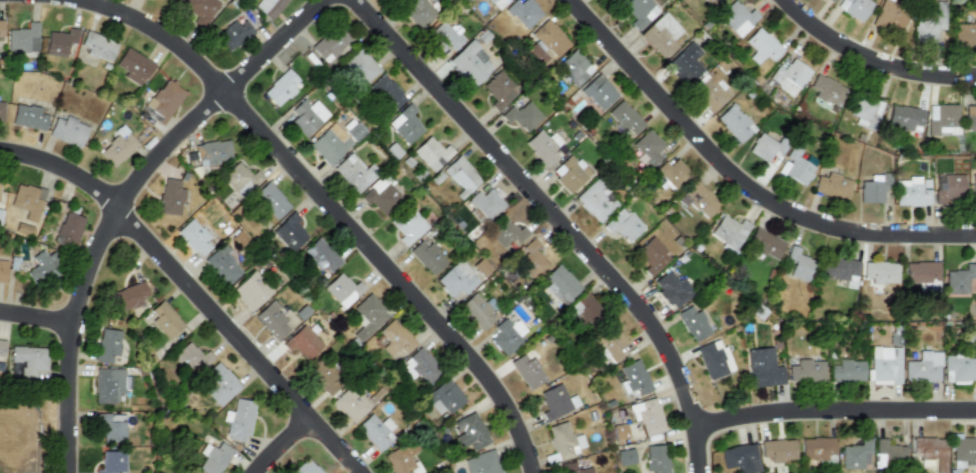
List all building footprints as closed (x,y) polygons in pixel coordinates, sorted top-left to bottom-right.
[(196,14),(191,23),(204,29),(218,0),(183,0),(180,7),(196,14)] [(253,5),(267,19),(286,0),(258,0),(253,5)] [(436,14),(423,0),(410,0),(408,2),(411,5),(403,13),(419,30),(436,14)] [(491,3),(488,0),(508,0),(498,10),(491,3)] [(504,9),(525,30),(543,12),(530,0),(522,0),(519,3),(516,0),(512,0),(504,9)] [(648,0),(626,0),(621,5),(634,19),(629,23),(636,31),(658,10),(648,0)] [(711,8),(719,0),(704,0),(711,8)] [(735,0),(733,0),(717,15),(737,37),(759,17),(751,8),(746,13),(735,0)] [(861,22),(872,0),(840,0),(836,8),(861,22)] [(944,30),(946,7),(935,7),(934,21),(914,20),(913,41),(936,42),(937,29),(944,30)] [(904,13),(875,8),(872,28),(900,33),(904,13)] [(671,40),(682,30),(664,11),(638,35),(662,60),(677,46),(671,40)] [(253,32),(241,16),(214,36),(225,52),(253,32)] [(570,43),(546,18),(530,32),(538,41),(526,52),(535,61),(538,64),(549,54),(553,58),(570,43)] [(452,50),(465,38),(452,24),(448,28),(441,20),(425,36),(440,52),(447,45),(452,50)] [(37,21),(27,22),(27,29),(7,29),(8,53),(37,52),(37,21)] [(952,23),(952,47),(972,47),(972,38),(975,38),(975,23),(952,23)] [(310,47),(325,63),(349,39),(335,24),(310,47)] [(748,57),(756,65),(765,55),(771,61),(782,49),(758,26),(744,41),(754,50),(748,57)] [(65,56),(66,43),(76,43),(77,28),(67,28),(66,33),(47,31),(45,55),(65,56)] [(79,46),(87,49),(85,54),(109,63),(117,42),(85,30),(79,46)] [(445,62),(471,88),(495,65),(469,38),(445,62)] [(703,67),(694,59),(701,52),(690,40),(664,65),(685,86),(703,67)] [(126,72),(123,76),(139,86),(153,64),(125,47),(114,65),(126,72)] [(341,64),(361,85),(379,69),(358,47),(341,64)] [(576,85),(592,70),(572,49),(557,64),(576,85)] [(794,97),(811,70),(792,58),(784,70),(777,66),(768,80),(794,97)] [(276,107),(301,83),(287,68),(262,91),(276,107)] [(494,100),(489,104),(496,112),(518,91),(498,70),(481,85),(494,100)] [(816,91),(814,97),(838,107),(847,86),(816,72),(809,88),(816,91)] [(367,87),(392,112),(406,98),(380,73),(367,87)] [(580,89),(599,110),(617,94),(597,73),(580,89)] [(185,91),(165,77),(143,108),(157,117),(154,120),(161,125),(185,91)] [(855,116),(854,125),(876,129),(881,101),(853,96),(850,115),(855,116)] [(303,137),(328,114),(315,100),(308,106),(302,99),(290,110),(296,116),(289,122),(303,137)] [(631,137),(644,123),(619,99),(606,113),(631,137)] [(510,118),(523,133),(541,117),(526,100),(516,110),(511,104),(499,115),(506,122),(510,118)] [(40,108),(14,103),(10,124),(43,131),(47,115),(39,113),(40,108)] [(715,118),(739,143),(755,128),(731,103),(715,118)] [(887,124),(911,128),(912,124),(921,125),(923,109),(890,104),(887,124)] [(957,135),(957,105),(927,104),(927,134),(957,135)] [(965,104),(964,131),(975,131),(975,104),(965,104)] [(406,144),(424,126),(404,106),(386,124),(406,144)] [(55,117),(47,135),(79,148),(88,126),(64,116),(63,120),(55,117)] [(364,132),(351,118),(340,127),(354,142),(364,132)] [(328,165),(352,143),(332,122),(308,144),(328,165)] [(552,151),(561,142),(552,132),(546,137),(538,128),(523,143),(546,168),(557,157),(552,151)] [(629,145),(649,168),(661,157),(657,152),(664,145),(649,128),(629,145)] [(748,151),(767,163),(775,151),(781,154),(786,147),(761,131),(748,151)] [(112,168),(137,143),(127,132),(120,138),(117,134),(98,153),(112,168)] [(411,151),(431,172),(453,152),(446,144),(441,148),(428,135),(411,151)] [(231,160),(228,139),(194,144),(197,165),(231,160)] [(797,158),(801,149),(791,144),(785,157),(790,159),(783,175),(805,185),(814,165),(797,158)] [(355,194),(378,172),(369,163),(364,168),(350,152),(331,169),(355,194)] [(549,172),(569,193),(591,174),(571,152),(549,172)] [(479,178),(457,155),(441,170),(463,193),(479,178)] [(668,165),(664,161),(652,171),(670,191),(690,173),(676,158),(668,165)] [(250,174),(238,161),(220,177),(239,198),(262,177),(255,170),(250,174)] [(883,202),(883,188),(891,188),(890,172),(879,173),(880,180),(859,181),(859,203),(883,202)] [(816,175),(813,192),(848,198),(852,178),(825,173),(825,176),(816,175)] [(963,174),(936,173),(935,204),(944,204),(944,198),(963,198),(963,174)] [(367,205),(370,202),(383,216),(402,199),(380,176),(358,196),(367,205)] [(179,216),(184,188),(178,187),(179,180),(163,178),(157,213),(179,216)] [(618,203),(595,178),(574,198),(597,222),(618,203)] [(929,205),(929,178),(895,179),(895,205),(929,205)] [(705,218),(720,202),(694,179),(680,195),(705,218)] [(289,205),(266,181),(252,194),(275,219),(289,205)] [(482,224),(504,204),(489,188),(481,195),(477,191),(464,202),(482,224)] [(47,203),(24,193),(19,206),(30,210),(26,221),(38,226),(47,203)] [(407,244),(427,226),(409,205),(388,224),(407,244)] [(627,242),(642,226),(620,206),(601,226),(609,233),(613,229),(627,242)] [(270,231),(290,252),(307,236),(295,222),(299,218),(292,210),(270,231)] [(84,218),(66,212),(62,223),(59,222),(55,234),(62,237),(60,243),(74,247),(84,218)] [(738,223),(719,213),(708,234),(722,241),(720,246),(733,252),(748,223),(740,219),(738,223)] [(529,233),(521,225),(517,230),(504,217),(488,232),(502,247),(512,237),(518,243),(529,233)] [(175,232),(198,257),(213,243),(190,218),(175,232)] [(776,260),(784,241),(754,226),(745,246),(776,260)] [(301,250),(324,275),(340,261),(317,236),(301,250)] [(632,252),(652,274),(670,258),(650,236),(632,252)] [(430,275),(445,261),(422,237),(408,251),(430,275)] [(539,244),(533,238),(512,258),(531,278),(547,263),(534,249),(539,244)] [(225,286),(241,271),(224,252),(227,249),(221,242),(202,260),(225,286)] [(814,260),(797,254),(800,247),(790,244),(779,273),(806,283),(814,260)] [(26,273),(39,290),(68,269),(55,252),(48,257),(42,249),(31,257),(37,265),(26,273)] [(859,261),(825,254),(820,276),(846,281),(847,274),(856,276),(859,261)] [(490,269),(479,257),(471,265),(482,277),(490,269)] [(450,298),(458,290),(462,295),(478,280),(458,259),(435,281),(450,298)] [(863,261),(862,277),(870,278),(870,282),(897,283),(898,262),(863,261)] [(938,262),(904,261),(904,282),(918,282),(918,291),(938,291),(938,262)] [(942,293),(974,293),(974,281),(969,281),(969,279),(975,279),(975,262),(965,262),(964,269),(943,269),(942,293)] [(581,287),(558,263),(540,280),(563,304),(581,287)] [(693,293),(680,276),(676,280),(668,269),(651,282),(672,309),(693,293)] [(271,289),(251,270),(229,292),(250,312),(271,289)] [(361,291),(341,270),(322,287),(342,308),(361,291)] [(140,298),(148,295),(142,281),(111,292),(118,312),(142,303),(140,298)] [(577,322),(582,318),(587,325),(603,313),(587,291),(566,307),(577,322)] [(473,292),(458,306),(481,330),(496,317),(473,292)] [(368,293),(352,308),(361,317),(347,330),(359,343),(389,315),(368,293)] [(276,340),(286,329),(280,324),(284,319),(275,310),(280,305),(271,296),(251,316),(276,340)] [(183,324),(160,301),(149,311),(155,317),(150,321),(167,339),(183,324)] [(711,332),(699,310),(694,312),(690,305),(676,312),(692,342),(711,332)] [(510,324),(504,317),(493,327),(497,332),(489,339),(503,355),(528,332),(516,319),(510,324)] [(416,343),(392,318),(378,331),(388,341),(381,347),(390,356),(398,349),(404,354),(416,343)] [(322,344),(301,324),(281,344),(288,351),(292,347),(306,361),(322,344)] [(618,349),(626,344),(615,325),(595,338),(610,363),(622,355),(618,349)] [(95,361),(111,363),(112,355),(118,356),(120,330),(98,328),(95,361)] [(733,370),(720,338),(695,347),(708,380),(733,370)] [(201,355),(188,341),(174,355),(193,376),(213,357),(206,350),(201,355)] [(428,385),(443,370),(418,346),(398,367),(411,379),(415,374),(428,385)] [(869,370),(866,370),(865,382),(899,383),(900,347),(870,346),(869,370)] [(47,348),(47,371),(11,371),(11,347),(47,348)] [(784,384),(782,365),(773,366),(772,347),(746,348),(749,386),(784,384)] [(903,361),(904,381),(939,381),(939,352),(918,352),(918,360),(903,361)] [(527,360),(523,353),(510,360),(525,390),(544,380),(532,357),(527,360)] [(973,356),(943,356),(943,381),(973,381),(973,356)] [(327,396),(338,386),(333,380),(337,376),(320,357),(304,371),(327,396)] [(636,395),(651,389),(638,358),(615,368),(626,392),(633,389),(636,395)] [(823,359),(796,359),(796,365),(788,365),(788,380),(823,381),(823,359)] [(829,381),(863,380),(863,359),(838,360),(838,364),(829,365),(829,381)] [(203,391),(218,407),(240,386),(217,361),(202,375),(210,384),(203,391)] [(94,403),(116,403),(116,391),(124,391),(123,368),(93,369),(94,403)] [(464,398),(447,376),(423,396),(441,417),(464,398)] [(545,421),(579,405),(573,394),(566,397),(559,383),(538,393),(545,409),(540,412),(545,421)] [(351,424),(370,406),(350,384),(331,402),(351,424)] [(227,421),(224,438),(246,442),(254,402),(235,398),(232,412),(224,410),(222,420),(227,421)] [(628,403),(632,421),(640,419),(643,435),(663,431),(655,398),(628,403)] [(472,450),(489,443),(475,411),(450,422),(461,447),(469,443),(472,450)] [(99,442),(124,442),(125,414),(100,413),(99,442)] [(378,422),(371,413),(355,426),(376,452),(393,438),(387,431),(394,426),(386,416),(378,422)] [(581,433),(571,436),(567,421),(547,426),(556,458),(585,449),(581,433)] [(612,425),(614,440),(627,438),(624,423),(612,425)] [(952,436),(952,459),(965,459),(964,465),(975,465),(975,436),(952,436)] [(800,437),(800,459),(827,459),(827,454),(834,454),(834,437),(800,437)] [(874,467),(905,466),(905,445),(886,445),(886,437),(874,437),(874,467)] [(911,437),(911,452),(919,452),(919,467),(935,467),(934,472),(945,472),(945,437),(911,437)] [(870,438),(860,438),(860,445),(840,445),(841,468),(865,468),(865,453),(871,453),(870,438)] [(795,460),(794,439),(759,440),(760,457),(770,457),(770,461),(795,460)] [(393,472),(412,472),(411,470),(417,467),(410,454),(416,451),(411,440),(383,455),(393,472)] [(205,472),(219,472),(233,449),(219,441),(215,448),(205,442),(198,453),(204,456),(197,468),(205,472)] [(722,468),(736,466),(737,472),(748,472),(759,471),(754,442),(719,449),(722,468)] [(651,470),(651,472),(667,472),(666,444),(645,445),(646,471),(651,470)] [(494,449),(463,458),(467,472),(501,472),(494,449)] [(124,451),(101,451),(101,469),(94,470),(94,472),(109,472),(124,472),(124,451)] [(306,457),(291,471),(293,472),(321,472),(306,457)] [(574,460),(562,463),(564,472),(592,472),(590,465),(575,468),(574,460)]
